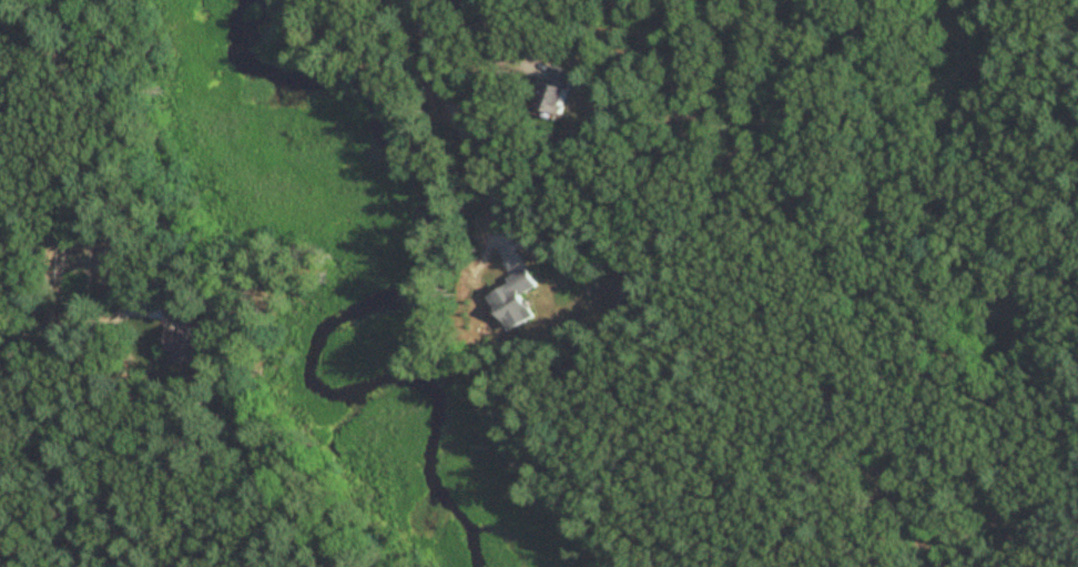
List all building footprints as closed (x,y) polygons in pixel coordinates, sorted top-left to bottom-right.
[(486,294),(507,333),(534,319),(521,296),(537,287),(528,271),(486,294)] [(167,320),(187,320),(187,309),(167,309),(167,320)] [(167,328),(168,354),(183,354),(184,367),(204,367),(204,327),(167,328)]
